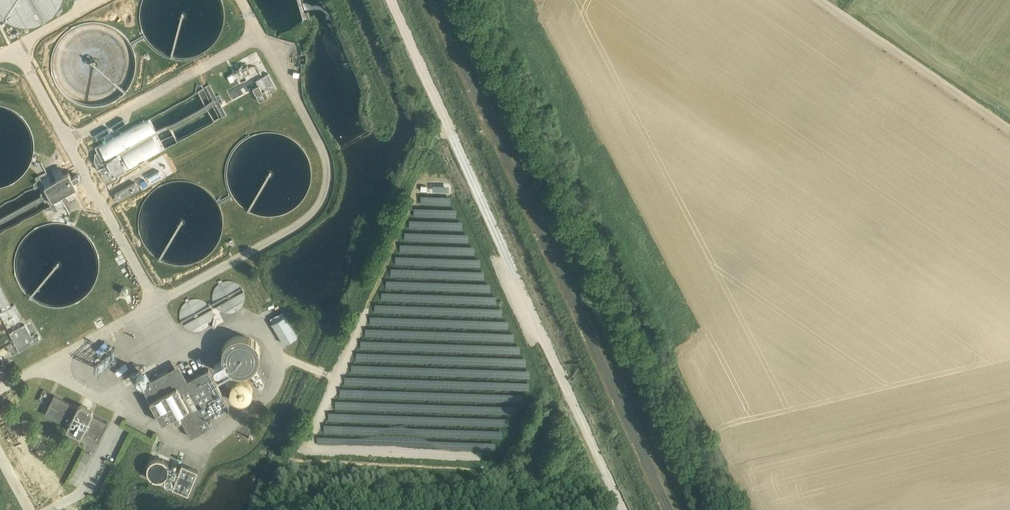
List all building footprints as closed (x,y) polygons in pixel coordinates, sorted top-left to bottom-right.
[(4,17),(6,8),(20,5),(21,1),(27,3),(26,5),(34,7),(36,10),(40,11),(46,8),(57,6),(58,0),(0,0),(0,9),(4,17)] [(241,66),(238,67),(240,69),(235,72),(238,77),(250,71),(247,65),(242,68),(241,66)] [(254,78),(229,92),(233,99),(253,88),(260,101),(271,94),(270,92),(276,89),(268,73),(255,80),(254,78)] [(148,118),(95,147),(98,151),(95,153),(96,155),(95,156),(95,162),(100,169),(106,174),(109,172),(112,176),(164,148),(148,118)] [(42,190),(40,191),(45,200),(48,199),(51,205),(47,207),(49,210),(52,208),(55,212),(59,210),(58,209),(65,206),(69,214),(67,223),(70,225),(71,221),(68,220),(70,214),(60,196),(64,193),(69,203),(76,199),(71,190),(77,186),(74,181),(78,179),(79,179),(79,178),(80,177),(80,176),(80,175),(79,175),(79,174),(78,174),(77,174),(76,174),(72,176),(69,171),(63,175),(57,165),(49,170),(54,179),(51,181),(46,172),(35,176),(37,180),(33,182),(35,186),(39,184),(42,190)] [(139,189),(135,182),(114,194),(118,200),(139,189)] [(189,332),(247,298),(238,281),(220,291),(222,293),(205,303),(201,297),(177,311),(189,332)] [(2,310),(0,312),(0,316),(9,332),(25,323),(14,304),(11,306),(0,286),(0,307),(2,310)] [(270,318),(285,344),(298,336),(285,315),(282,311),(270,318)] [(12,354),(40,338),(38,335),(33,338),(25,323),(9,332),(14,340),(7,344),(12,354)] [(228,333),(219,367),(252,375),(260,341),(228,333)] [(208,368),(188,380),(179,364),(168,370),(141,385),(162,422),(172,416),(175,422),(182,419),(191,436),(201,431),(212,425),(208,417),(229,406),(208,368)] [(237,378),(230,397),(247,404),(255,385),(237,378)] [(78,407),(67,401),(55,395),(44,414),(57,421),(68,426),(66,429),(81,436),(82,433),(98,442),(108,422),(92,414),(93,413),(92,410),(81,404),(78,405),(78,407)] [(84,450),(76,470),(83,473),(91,453),(84,450)] [(146,474),(173,483),(175,477),(174,477),(179,462),(153,453),(146,474)] [(182,463),(172,487),(188,493),(198,470),(182,463)]
